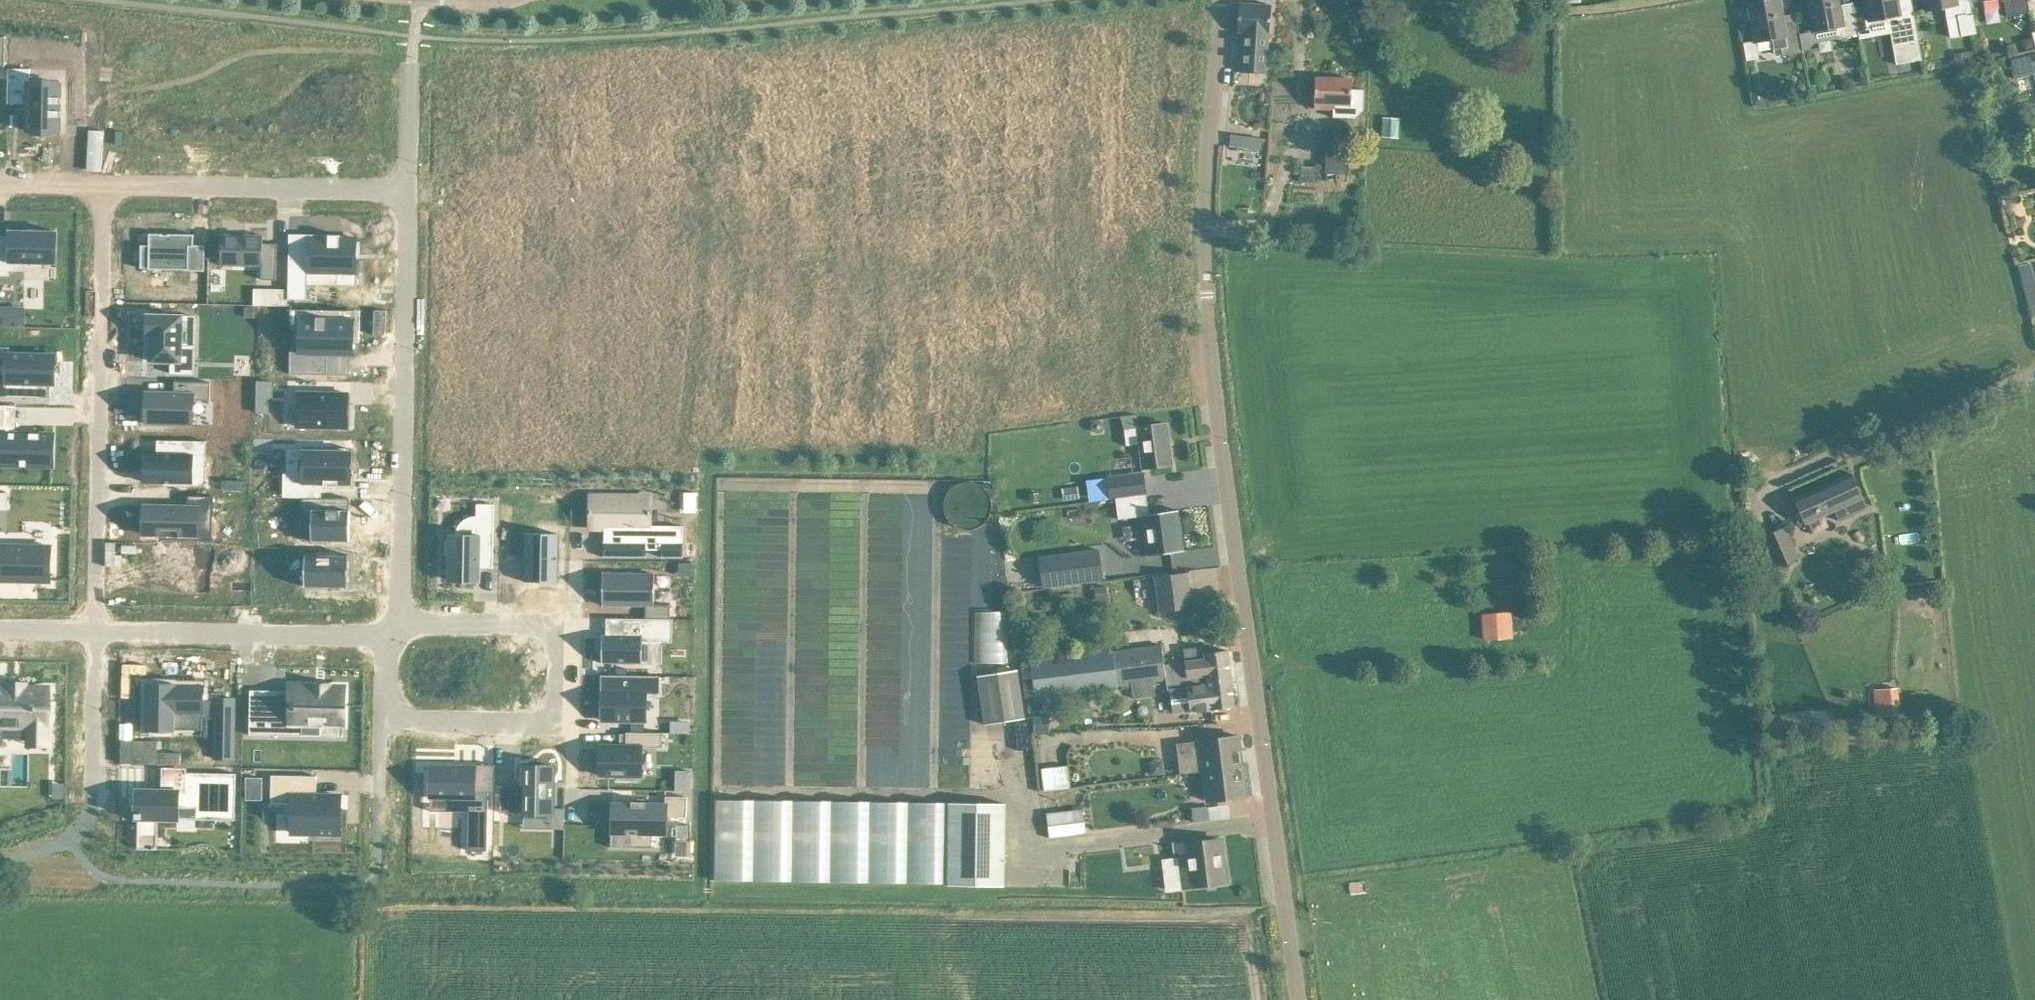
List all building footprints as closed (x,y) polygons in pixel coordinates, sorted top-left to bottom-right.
[(1780,47),(1782,56),(1803,52),(1796,18),(1782,20),(1779,0),(1764,0),(1749,3),(1756,42),(1773,39),(1775,48),(1780,47)] [(1838,5),(1837,0),(1807,0),(1813,31),(1836,27),(1838,38),(1858,35),(1857,30),(1853,8),(1839,10),(1838,5)] [(1871,21),(1887,18),(1892,45),(1918,40),(1911,0),(1867,0),(1871,21)] [(1970,0),(1925,0),(1927,10),(1944,7),(1946,18),(1956,16),(1960,38),(1976,35),(1972,13),(1970,2),(1970,0)] [(2027,0),(1998,0),(2004,4),(2006,16),(2029,12),(2027,0)] [(1239,3),(1237,32),(1245,32),(1242,72),(1267,74),(1269,33),(1270,34),(1272,5),(1239,3)] [(1862,6),(1853,8),(1857,30),(1866,29),(1862,6)] [(2008,55),(2014,78),(2034,73),(2034,48),(2008,55)] [(9,68),(8,103),(28,103),(27,130),(60,131),(60,83),(30,82),(30,68),(9,68)] [(1333,109),(1333,117),(1354,117),(1363,108),(1364,89),(1351,89),(1352,79),(1315,77),(1314,108),(1333,109)] [(1763,92),(1751,94),(1754,105),(1765,103),(1763,92)] [(1383,117),(1382,135),(1398,136),(1399,118),(1383,117)] [(1325,173),(1349,174),(1350,129),(1327,129),(1325,173)] [(1998,186),(2000,197),(2010,194),(2008,184),(1998,186)] [(10,275),(10,270),(25,270),(25,262),(57,263),(57,231),(9,230),(9,236),(0,235),(0,275),(10,275)] [(141,245),(141,268),(149,268),(149,269),(185,269),(185,270),(204,271),(205,245),(194,244),(194,234),(169,233),(169,234),(163,234),(163,233),(149,233),(149,245),(141,245)] [(221,234),(221,264),(262,265),(261,279),(276,279),(277,243),(263,243),(263,235),(221,234)] [(288,297),(288,305),(289,305),(289,299),(307,299),(307,272),(337,273),(337,283),(355,284),(355,258),(359,258),(360,241),(355,241),(356,237),(340,237),(340,234),(339,234),(339,237),(309,236),(309,243),(303,243),(303,254),(289,253),(288,289),(288,297)] [(2028,310),(2034,308),(2034,287),(2023,290),(2028,310)] [(254,289),(254,305),(288,305),(288,297),(288,289),(254,289)] [(254,306),(245,306),(245,317),(254,317),(254,306)] [(148,315),(147,334),(151,334),(151,361),(171,361),(171,373),(195,373),(195,345),(181,345),(182,315),(148,315)] [(290,329),(290,373),(327,374),(327,353),(353,354),(354,319),(300,318),(299,329),(290,329)] [(7,365),(6,396),(50,397),(50,383),(51,371),(55,372),(55,355),(9,354),(9,347),(0,347),(0,365),(7,365)] [(146,392),(146,423),(194,424),(194,399),(210,400),(210,381),(174,381),(174,392),(150,392),(146,392)] [(273,381),(257,381),(257,396),(269,397),(272,397),(273,381)] [(299,391),(298,426),(348,427),(348,392),(299,391)] [(1125,429),(1127,445),(1140,443),(1143,468),(1172,464),(1166,423),(1125,429)] [(236,437),(251,437),(251,426),(236,425),(236,437)] [(1,453),(1,464),(18,464),(53,465),(53,434),(24,433),(24,434),(16,434),(16,433),(15,433),(0,433),(0,453),(1,453)] [(145,453),(145,481),(164,482),(192,482),(193,456),(206,456),(206,442),(207,442),(207,440),(157,439),(157,454),(145,453)] [(284,472),(283,496),(302,497),(321,497),(322,482),(324,482),(338,483),(351,483),(352,452),(348,451),(348,448),(325,447),(325,451),(304,450),(303,473),(288,473),(284,472)] [(1144,472),(1131,474),(1108,477),(1111,498),(1116,497),(1146,493),(1147,493),(1144,472)] [(1794,498),(1805,523),(1835,510),(1839,520),(1867,508),(1863,498),(1851,473),(1794,498)] [(1064,498),(1078,496),(1077,487),(1063,488),(1064,498)] [(1149,513),(1146,493),(1116,497),(1119,519),(1142,515),(1148,555),(1183,551),(1177,509),(1149,513)] [(144,506),(143,533),(160,533),(160,538),(198,539),(199,509),(213,509),(213,495),(188,495),(188,507),(144,506)] [(650,497),(590,496),(590,527),(605,527),(605,530),(608,530),(608,539),(605,539),(605,541),(604,541),(604,543),(604,556),(646,557),(646,555),(646,549),(662,549),(662,555),(661,555),(662,557),(683,557),(683,525),(650,525),(650,497)] [(302,497),(302,540),(350,541),(350,498),(321,497),(302,497)] [(445,540),(444,553),(449,553),(449,580),(479,580),(479,568),(493,568),(495,504),(477,503),(476,536),(450,536),(450,540),(445,540)] [(1784,526),(1762,536),(1776,567),(1798,558),(1784,526)] [(526,532),(525,581),(537,581),(537,579),(555,579),(555,582),(557,582),(558,533),(556,533),(556,536),(538,535),(538,533),(526,532)] [(50,581),(51,545),(0,544),(0,580),(50,581)] [(141,568),(141,570),(143,570),(142,587),(170,587),(190,588),(191,563),(203,563),(204,548),(207,548),(208,548),(208,546),(158,545),(158,547),(159,547),(159,557),(150,557),(143,557),(143,568),(141,568)] [(1098,549),(1039,557),(1043,586),(1102,579),(1098,549)] [(305,554),(304,586),(306,586),(306,584),(347,585),(347,587),(349,587),(349,554),(348,554),(347,556),(336,556),(336,551),(318,551),(318,556),(306,555),(306,554),(305,554)] [(1879,556),(1858,558),(1859,572),(1881,570),(1879,556)] [(1155,576),(1159,611),(1190,607),(1185,572),(1155,576)] [(603,573),(602,605),(646,605),(646,618),(670,618),(670,605),(654,604),(654,573),(603,573)] [(1095,588),(1097,601),(1107,600),(1105,586),(1095,588)] [(1482,614),(1484,641),(1513,638),(1511,611),(1482,614)] [(602,634),(602,663),(642,663),(662,663),(662,642),(673,642),(673,618),(624,618),(624,634),(606,634),(602,634)] [(1025,697),(1166,679),(1164,664),(1162,645),(1042,660),(1041,648),(1018,650),(1025,697)] [(1207,675),(1208,681),(1231,678),(1227,650),(1205,652),(1204,645),(1183,648),(1185,661),(1164,664),(1166,679),(1167,687),(1188,684),(1188,683),(1201,681),(1200,675),(1207,675)] [(977,676),(985,723),(1024,716),(1016,669),(977,676)] [(601,674),(601,676),(603,676),(603,677),(605,677),(605,676),(609,676),(609,690),(603,690),(603,720),(632,720),(644,720),(645,720),(646,692),(658,692),(658,677),(660,677),(660,675),(627,675),(616,675),(601,674)] [(1231,678),(1208,681),(1209,684),(1170,689),(1173,713),(1212,709),(1235,707),(1231,678)] [(147,683),(147,729),(175,730),(175,729),(203,729),(203,717),(215,718),(214,757),(234,758),(235,698),(215,698),(215,700),(203,700),(203,685),(175,685),(175,684),(147,683)] [(250,711),(250,734),(280,735),(280,720),(293,720),(293,719),(322,720),(322,728),(343,728),(344,687),(329,687),(329,686),(312,686),(292,686),(291,694),(278,694),(278,712),(250,711)] [(4,743),(4,738),(4,725),(29,726),(29,744),(48,744),(48,720),(48,687),(21,687),(21,689),(13,688),(0,688),(0,743),(4,743)] [(1874,690),(1877,715),(1900,714),(1898,687),(1874,690)] [(1113,716),(1103,717),(1104,725),(1113,725),(1113,716)] [(1048,732),(1048,717),(1034,718),(1035,733),(1048,732)] [(644,732),(644,720),(632,720),(632,732),(644,732)] [(600,744),(600,775),(619,775),(619,779),(638,779),(638,775),(642,775),(642,747),(662,747),(662,732),(644,732),(632,732),(626,732),(626,745),(620,745),(600,744)] [(1196,772),(1203,771),(1242,765),(1238,735),(1176,743),(1180,774),(1196,772)] [(122,739),(122,763),(182,764),(182,752),(158,752),(159,740),(122,739)] [(430,765),(430,796),(450,797),(450,801),(452,801),(469,801),(469,811),(468,844),(468,850),(487,850),(488,791),(475,790),(475,770),(461,770),(461,766),(430,765)] [(501,785),(500,812),(524,812),(524,827),(564,828),(564,808),(553,808),(553,765),(521,765),(521,785),(501,785)] [(1042,768),(1045,790),(1069,786),(1066,765),(1042,768)] [(1242,765),(1203,771),(1207,800),(1246,795),(1242,765)] [(676,790),(692,790),(692,771),(677,771),(676,790)] [(136,816),(136,818),(138,818),(141,818),(141,835),(157,835),(157,817),(178,818),(178,807),(196,807),(196,814),(236,814),(236,793),(233,793),(234,775),(236,775),(237,773),(187,772),(185,772),(184,791),(161,790),(136,789),(136,808),(141,808),(141,816),(136,816)] [(271,774),(271,803),(291,803),(291,824),(311,824),(311,833),(341,834),(341,807),(333,807),(333,794),(316,794),(317,775),(271,774)] [(613,803),(613,811),(616,811),(616,832),(631,832),(630,846),(651,846),(651,833),(666,833),(667,816),(687,816),(687,796),(665,796),(665,804),(646,803),(646,801),(644,801),(644,802),(633,802),(633,801),(631,801),(631,803),(613,803)] [(715,881),(948,885),(949,802),(716,799),(715,881)] [(949,802),(948,885),(1004,886),(1005,803),(949,802)] [(1047,813),(1050,837),(1086,833),(1083,809),(1047,813)] [(676,840),(690,840),(691,824),(676,824),(676,840)] [(1176,845),(1181,887),(1227,881),(1222,839),(1176,845)] [(690,855),(690,841),(676,841),(676,855),(690,855)]
